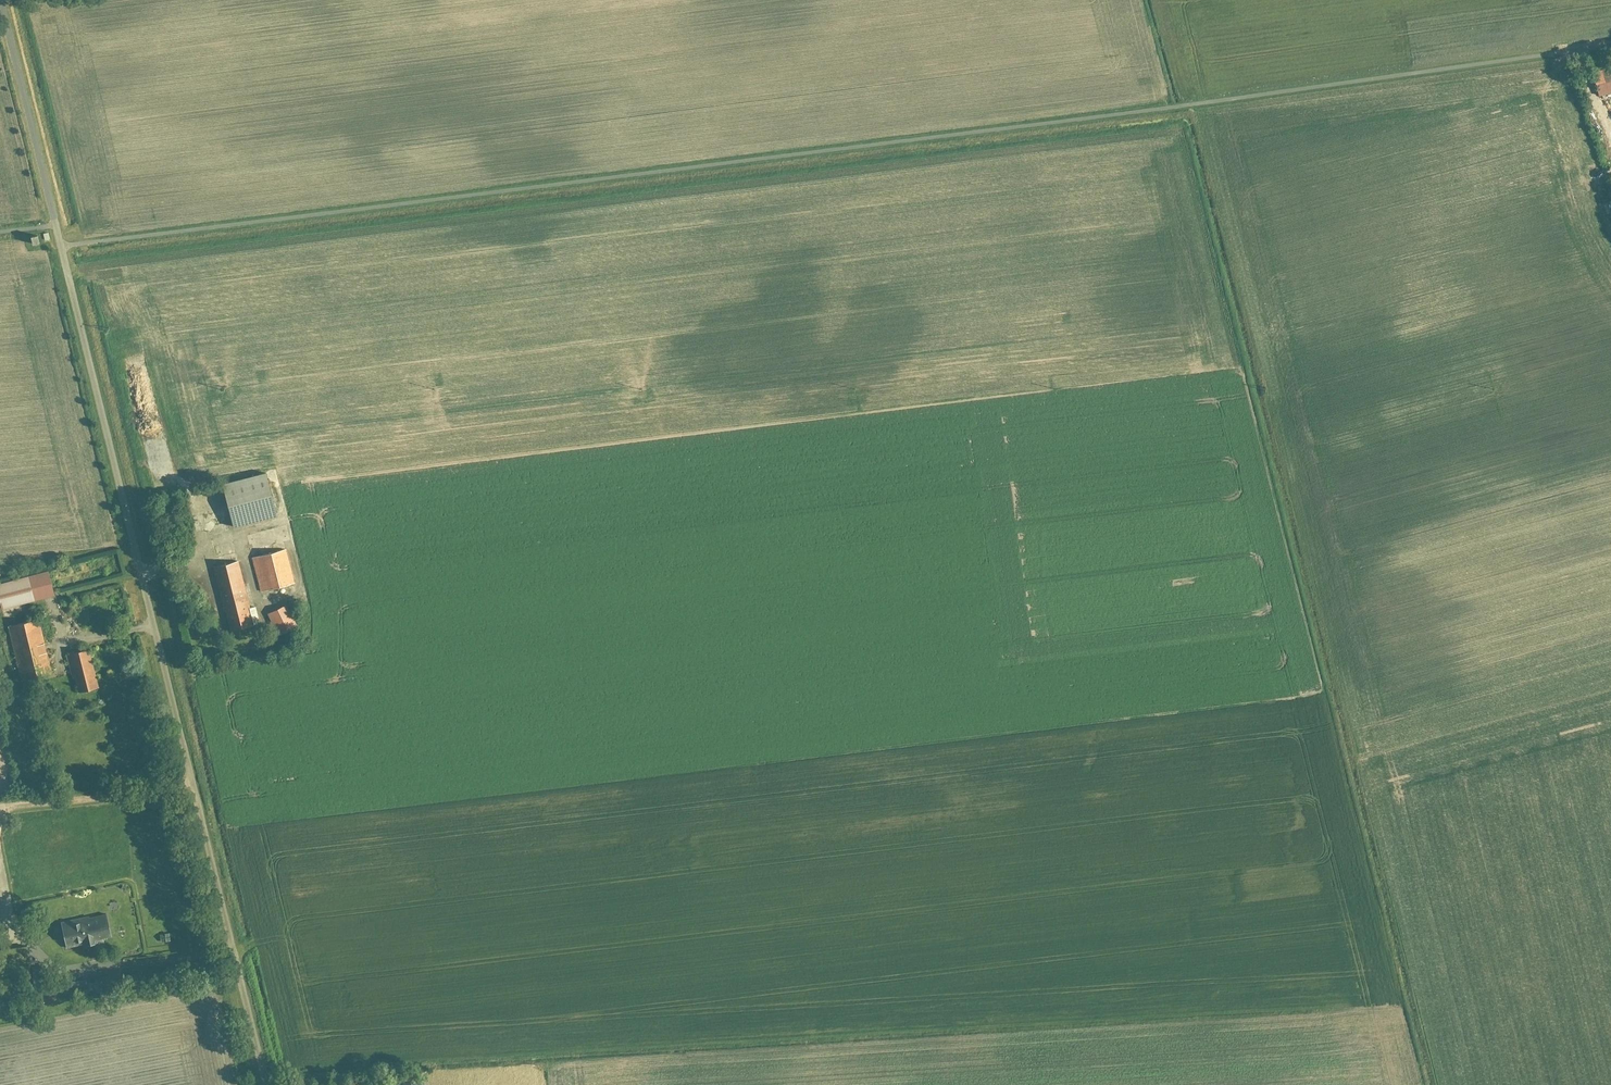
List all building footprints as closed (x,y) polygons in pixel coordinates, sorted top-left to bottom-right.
[(1588,67),(1593,96),(1610,94),(1610,64),(1588,67)] [(218,486),(230,529),(272,517),(260,474),(218,486)] [(252,559),(259,594),(294,587),(286,552),(252,559)] [(236,562),(212,569),(230,634),(259,626),(254,609),(249,611),(236,562)] [(53,596),(48,575),(0,587),(0,609),(53,596)] [(285,607),(265,617),(276,637),(295,628),(285,607)] [(37,622),(7,630),(19,681),(49,674),(37,622)] [(88,652),(65,658),(74,695),(97,689),(88,652)] [(62,919),(67,949),(111,941),(106,911),(62,919)]
